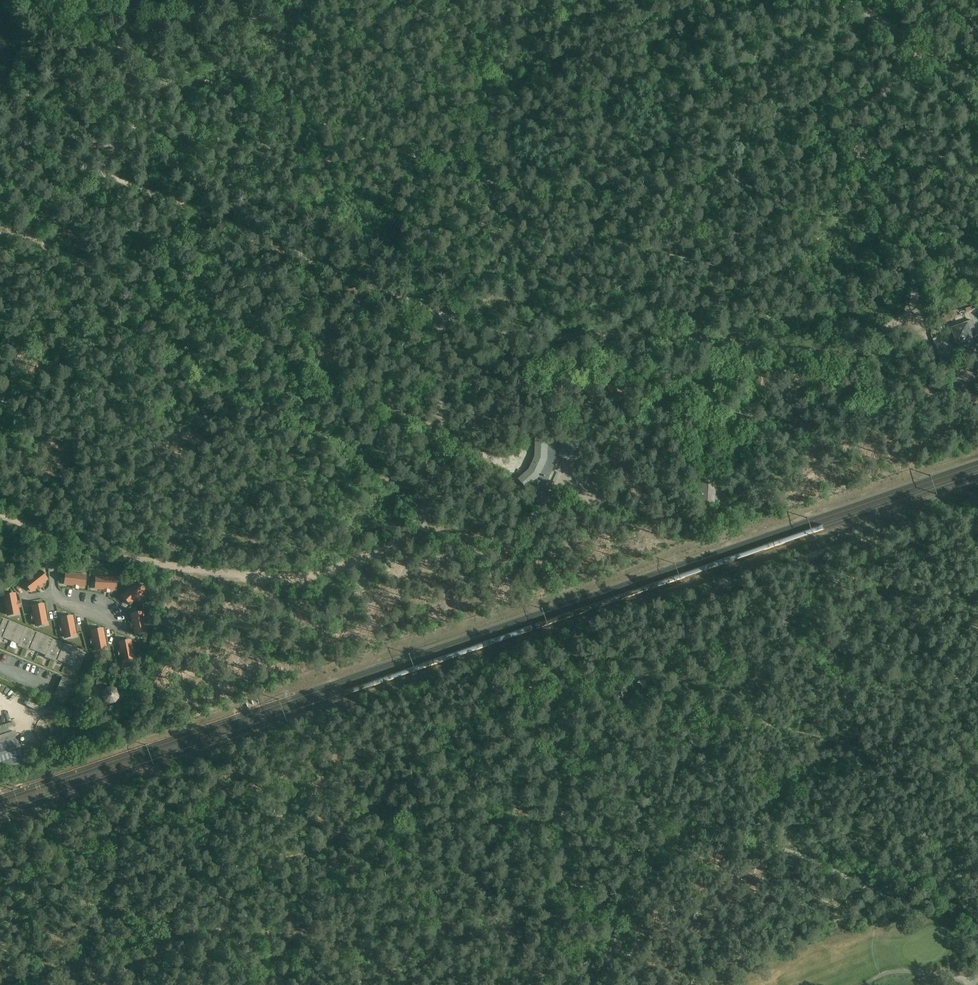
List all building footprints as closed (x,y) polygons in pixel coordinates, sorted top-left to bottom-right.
[(953,328),(955,335),(953,336),(955,343),(957,342),(958,342),(960,348),(973,343),(969,330),(975,328),(972,320),(966,322),(967,324),(953,328)] [(556,455),(559,456),(579,457),(579,444),(536,442),(535,456),(529,469),(519,479),(548,511),(557,502),(544,487),(542,486),(546,475),(549,477),(554,466),(551,465),(556,455)] [(703,475),(702,495),(702,501),(716,502),(717,476),(703,475)] [(47,579),(40,571),(25,582),(32,591),(47,579)] [(65,584),(84,586),(85,575),(66,573),(65,584)] [(115,578),(96,577),(96,589),(115,589),(115,578)] [(136,582),(122,595),(130,603),(143,590),(136,582)] [(19,613),(15,594),(4,596),(8,615),(19,613)] [(44,604),(32,606),(36,625),(47,623),(44,604)] [(142,612),(131,614),(134,633),(145,630),(142,612)] [(61,618),(65,637),(76,635),(72,616),(61,618)] [(11,641),(17,625),(3,619),(0,626),(0,639),(1,637),(11,641)] [(19,647),(23,649),(31,630),(17,625),(11,641),(20,645),(19,647)] [(92,631),(95,650),(106,647),(103,629),(92,631)] [(28,648),(38,652),(45,636),(31,630),(23,649),(27,650),(28,648)] [(45,636),(38,652),(48,656),(47,658),(51,660),(58,642),(45,636)] [(119,642),(123,661),(134,659),(130,640),(119,642)] [(58,642),(51,660),(55,662),(56,659),(65,663),(72,647),(58,642)] [(72,647),(65,663),(75,667),(74,669),(78,671),(86,653),(72,647)] [(58,702),(64,705),(74,682),(62,678),(54,697),(61,700),(60,702),(58,702)] [(100,697),(102,697),(105,701),(109,703),(114,702),(118,698),(120,698),(121,693),(118,693),(116,689),(111,687),(106,687),(105,689),(104,687),(101,691),(100,697)] [(0,744),(0,773),(13,768),(12,766),(27,761),(24,753),(18,738),(0,744)]
